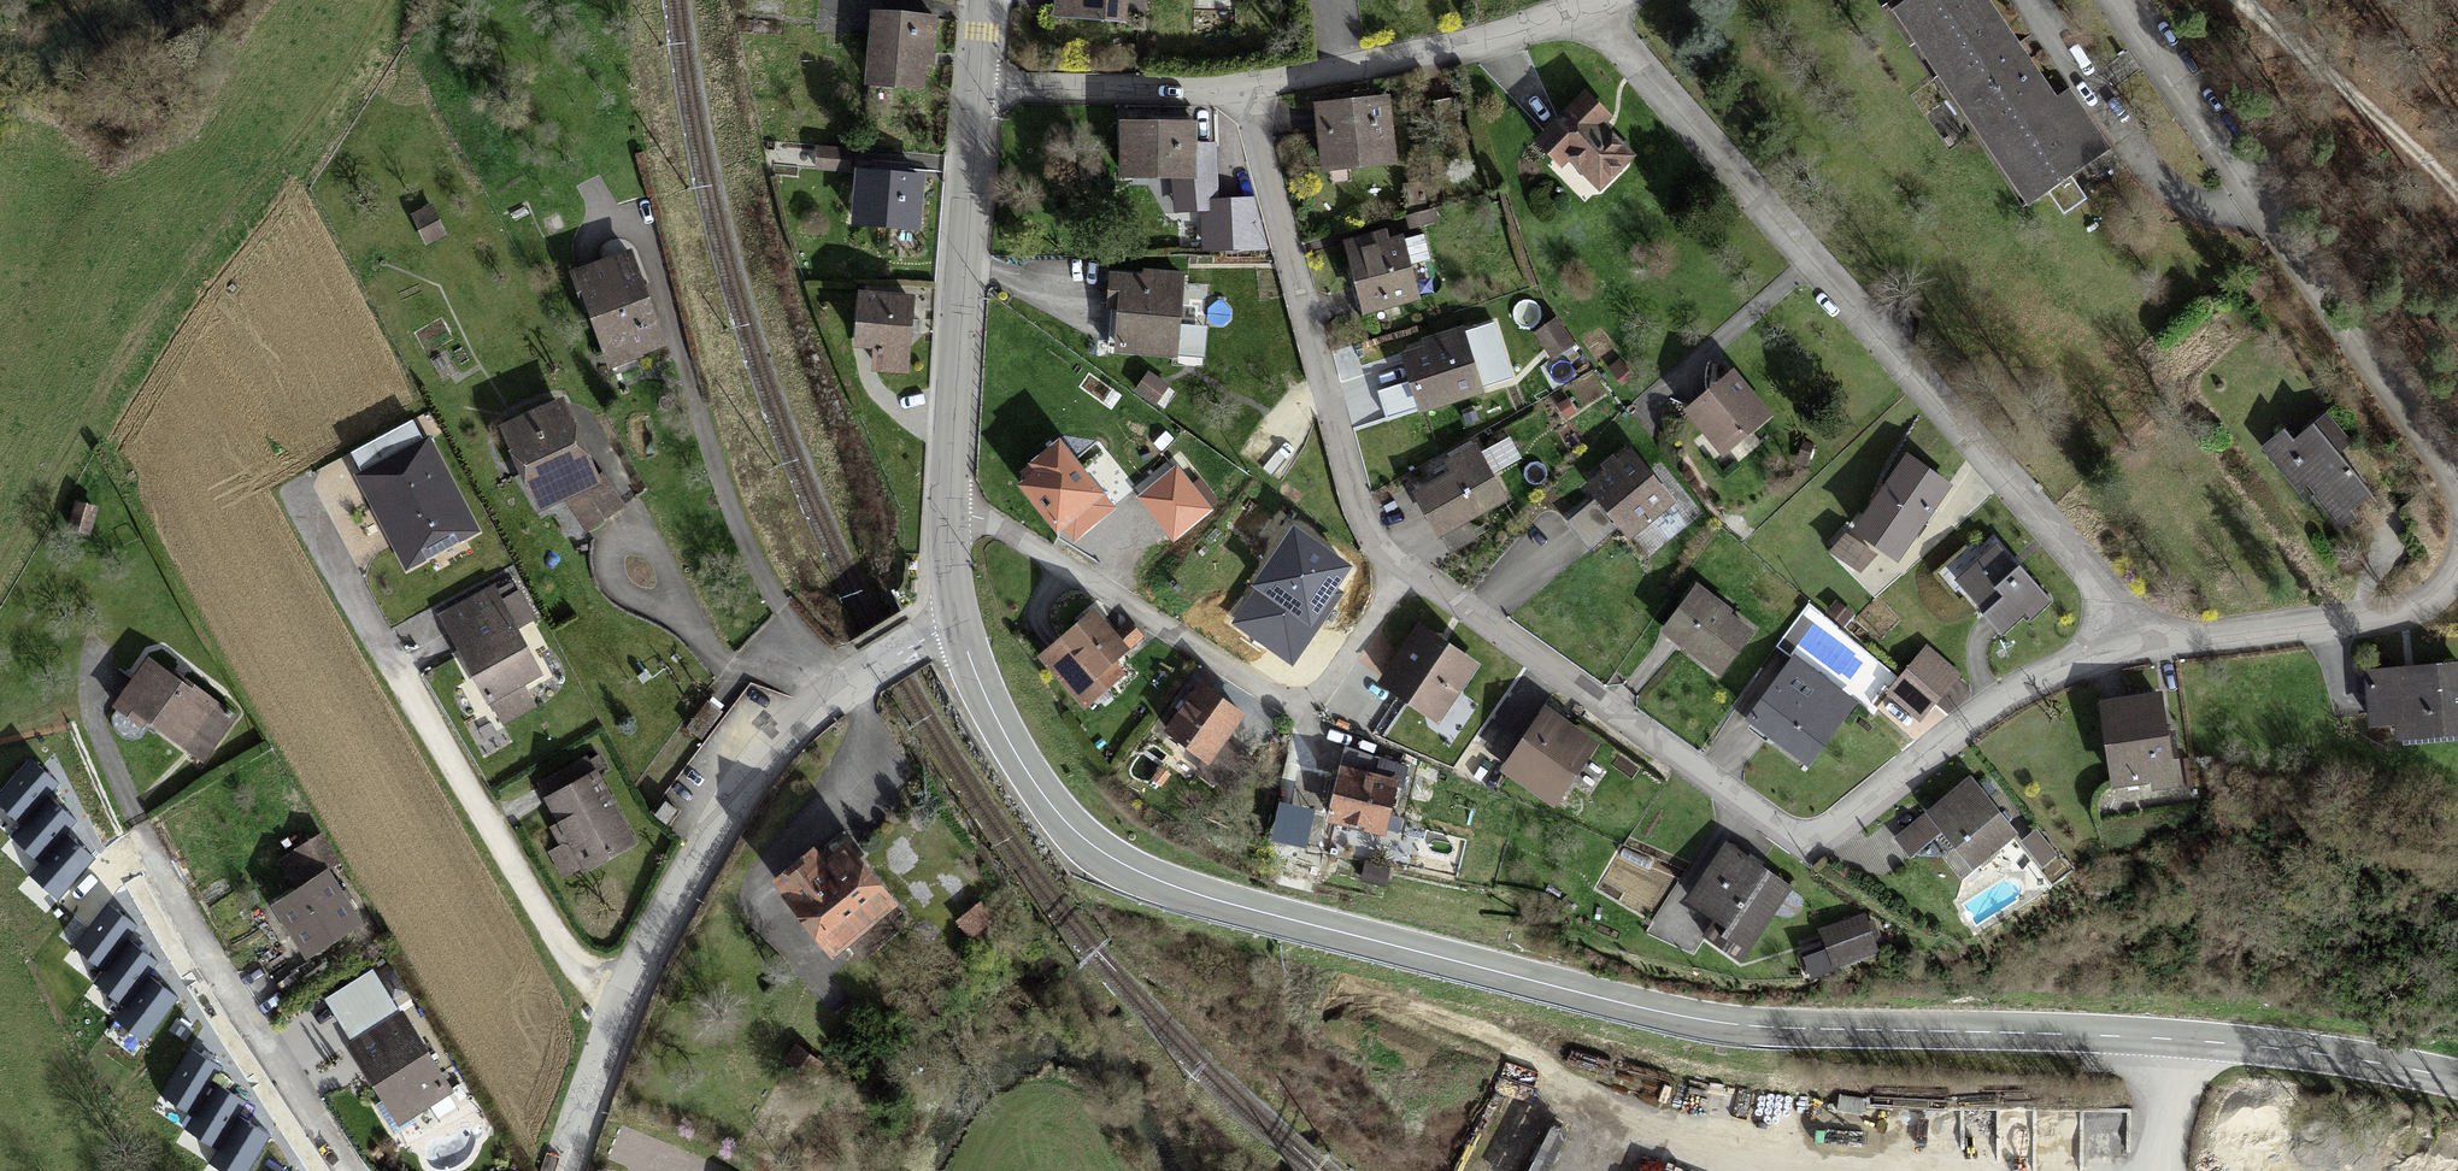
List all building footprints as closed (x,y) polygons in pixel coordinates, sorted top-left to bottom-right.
[(1051,22),(1141,28),(1143,0),(1053,0),(1051,22)] [(1896,6),(2030,199),(2087,159),(1976,0),(1904,0),(1896,6)] [(867,24),(864,78),(928,81),(931,27),(867,24)] [(1565,151),(1597,186),(1631,154),(1577,97),(1530,140),(1552,163),(1565,151)] [(1391,103),(1316,108),(1320,163),(1394,159),(1391,103)] [(1191,124),(1125,120),(1122,177),(1176,180),(1175,209),(1201,211),(1201,250),(1268,250),(1254,199),(1209,199),(1211,150),(1189,149),(1191,124)] [(854,160),(851,216),(913,219),(917,164),(854,160)] [(411,215),(426,247),(447,237),(433,206),(411,215)] [(1390,229),(1347,242),(1367,311),(1410,299),(1390,229)] [(623,248),(571,269),(609,362),(660,341),(623,248)] [(1116,281),(1115,347),(1174,348),(1175,283),(1116,281)] [(904,368),(907,299),(849,296),(848,343),(873,344),(872,367),(904,368)] [(1549,318),(1534,330),(1554,355),(1569,343),(1549,318)] [(1457,332),(1403,351),(1422,406),(1476,388),(1457,332)] [(1759,413),(1723,374),(1686,408),(1723,447),(1759,413)] [(556,398),(498,424),(533,502),(591,476),(556,398)] [(353,477),(404,575),(482,535),(432,437),(423,441),(413,421),(350,453),(360,473),(353,477)] [(2321,428),(2281,463),(2339,530),(2379,495),(2321,428)] [(1064,447),(1022,478),(1057,525),(1099,494),(1064,447)] [(1446,473),(1418,488),(1447,543),(1471,530),(1464,516),(1498,498),(1471,448),(1441,464),(1446,473)] [(1626,452),(1588,482),(1628,532),(1666,501),(1626,452)] [(1904,453),(1852,524),(1878,543),(1893,554),(1945,484),(1904,453)] [(1176,464),(1136,497),(1173,541),(1213,509),(1176,464)] [(87,534),(95,507),(75,502),(68,529),(87,534)] [(1254,589),(1229,625),(1293,668),(1344,594),(1338,590),(1355,565),(1292,523),(1250,586),(1254,589)] [(1861,567),(1878,543),(1852,524),(1834,547),(1861,567)] [(1995,542),(1953,577),(2005,638),(2047,603),(1995,542)] [(1688,589),(1660,626),(1720,671),(1748,633),(1688,589)] [(493,592),(443,618),(472,674),(485,699),(535,674),(493,592)] [(1087,615),(1043,650),(1080,697),(1125,662),(1087,615)] [(1418,624),(1380,678),(1436,717),(1474,663),(1418,624)] [(1926,646),(1886,695),(1921,724),(1961,674),(1926,646)] [(1792,654),(1745,720),(1803,762),(1810,766),(1857,700),(1792,654)] [(141,660),(112,703),(200,762),(229,719),(141,660)] [(2457,663),(2368,671),(2372,719),(2403,717),(2405,741),(2457,736),(2457,679),(2457,663)] [(485,699),(472,674),(453,684),(466,709),(485,699)] [(1202,678),(1165,725),(1212,762),(1249,715),(1202,678)] [(2163,691),(2103,699),(2115,786),(2175,778),(2163,691)] [(708,701),(686,729),(702,742),(724,714),(708,701)] [(1540,707),(1500,765),(1550,799),(1590,742),(1540,707)] [(30,763),(0,797),(0,805),(21,823),(55,784),(30,763)] [(1332,769),(1324,811),(1381,821),(1389,779),(1332,769)] [(588,772),(544,796),(570,843),(584,870),(628,846),(588,772)] [(1971,778),(1929,810),(1972,866),(2014,834),(1971,778)] [(73,821),(48,799),(14,838),(39,860),(73,821)] [(673,829),(682,814),(670,805),(660,820),(673,829)] [(1896,840),(1910,859),(1940,837),(1925,818),(1896,840)] [(2037,829),(2021,842),(2042,869),(2058,856),(2037,829)] [(92,858),(67,837),(33,876),(58,898),(92,858)] [(805,841),(769,868),(825,943),(842,930),(884,900),(840,841),(817,858),(805,841)] [(584,870),(570,843),(549,854),(564,881),(584,870)] [(278,864),(294,889),(326,869),(310,844),(278,864)] [(1782,890),(1719,849),(1687,897),(1710,912),(1699,929),(1739,955),(1782,890)] [(294,889),(270,904),(298,949),(355,914),(326,869),(294,889)] [(884,900),(842,930),(870,968),(912,937),(884,900)] [(135,927),(109,906),(76,947),(102,967),(135,927)] [(1810,977),(1885,951),(1873,920),(1867,922),(1865,915),(1819,931),(1823,942),(1801,950),(1810,977)] [(156,964),(130,944),(98,985),(124,1005),(156,964)] [(176,1000),(150,980),(118,1020),(144,1041),(176,1000)] [(399,1012),(349,1044),(398,1120),(448,1088),(399,1012)] [(218,1068),(190,1051),(163,1096),(192,1113),(218,1068)] [(243,1104),(215,1087),(188,1132),(217,1148),(243,1104)] [(239,1121),(213,1165),(222,1170),(248,1170),(267,1138),(239,1121)]
